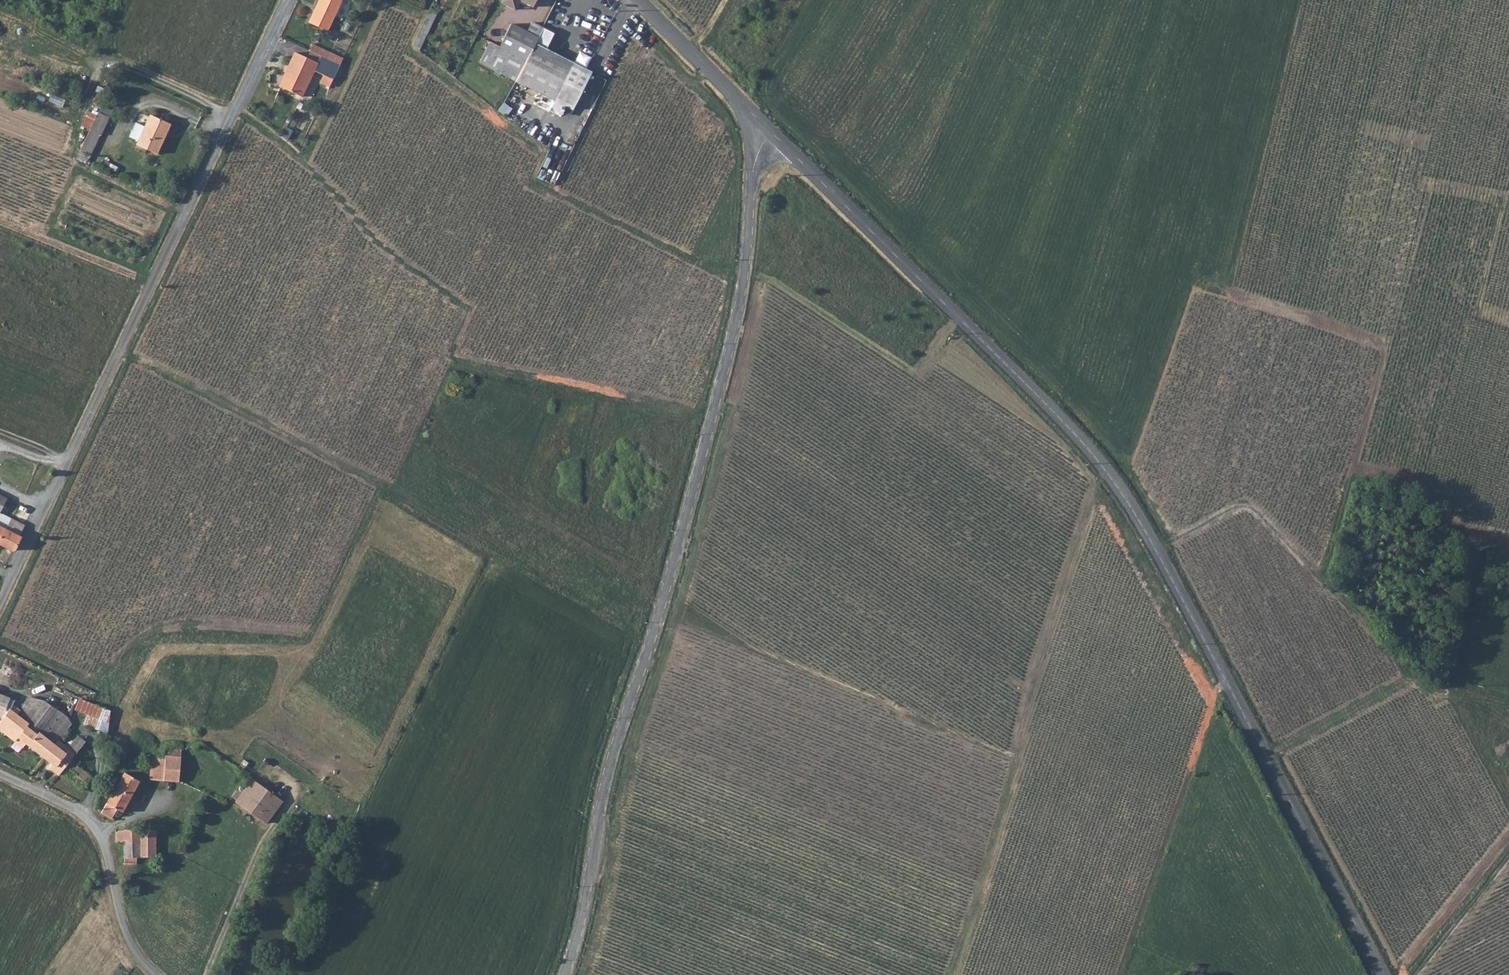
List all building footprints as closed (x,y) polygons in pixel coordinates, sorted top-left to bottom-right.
[(306,20),(325,29),(339,0),(316,0),(306,20)] [(504,1),(518,8),(521,1),(534,8),(538,0),(504,0),(504,1)] [(436,13),(430,10),(412,45),(418,50),(436,13)] [(489,44),(479,64),(554,102),(565,108),(572,111),(591,73),(546,50),(553,35),(531,23),(525,33),(509,25),(498,48),(489,44)] [(328,57),(332,50),(310,39),(307,47),(320,53),(328,57)] [(339,62),(342,55),(332,50),(328,57),(339,62)] [(328,57),(320,53),(316,61),(295,51),(279,84),(301,94),(313,67),(332,76),(339,62),(328,57)] [(565,108),(554,102),(550,108),(561,114),(565,108)] [(91,154),(105,115),(86,108),(79,125),(87,128),(78,150),(91,154)] [(152,115),(138,144),(157,153),(171,124),(152,115)] [(20,534),(24,526),(11,519),(11,517),(0,512),(0,524),(20,534)] [(22,535),(20,534),(0,524),(0,543),(13,549),(16,548),(22,535)] [(0,693),(0,714),(2,715),(9,697),(0,693)] [(76,754),(59,740),(72,724),(67,715),(45,699),(29,696),(24,703),(21,708),(16,714),(29,723),(27,727),(36,734),(38,732),(54,744),(45,756),(55,764),(51,768),(59,774),(62,771),(72,759),(76,754)] [(20,743),(23,746),(26,742),(45,756),(54,744),(38,732),(36,734),(27,727),(29,723),(16,714),(21,708),(14,703),(14,700),(11,698),(11,697),(10,697),(9,697),(2,715),(0,714),(0,727),(20,743)] [(99,728),(102,719),(110,722),(111,709),(98,704),(89,700),(80,697),(76,710),(87,714),(83,723),(99,728)] [(151,766),(150,778),(165,779),(166,756),(150,755),(149,766),(151,766)] [(166,755),(166,756),(165,779),(179,780),(181,756),(166,755)] [(83,788),(93,776),(72,759),(62,771),(83,788)] [(126,772),(138,778),(142,771),(130,765),(126,772)] [(111,817),(117,807),(122,810),(140,779),(138,778),(126,772),(124,771),(101,811),(111,817)] [(268,822),(273,814),(284,799),(254,777),(243,792),(238,789),(234,795),(238,798),(237,799),(238,800),(239,800),(268,822)] [(140,841),(140,828),(125,828),(125,829),(117,829),(117,841),(125,841),(140,841)] [(156,855),(156,829),(140,828),(140,841),(140,855),(156,855)] [(125,841),(125,855),(133,855),(140,855),(140,841),(125,841)]
